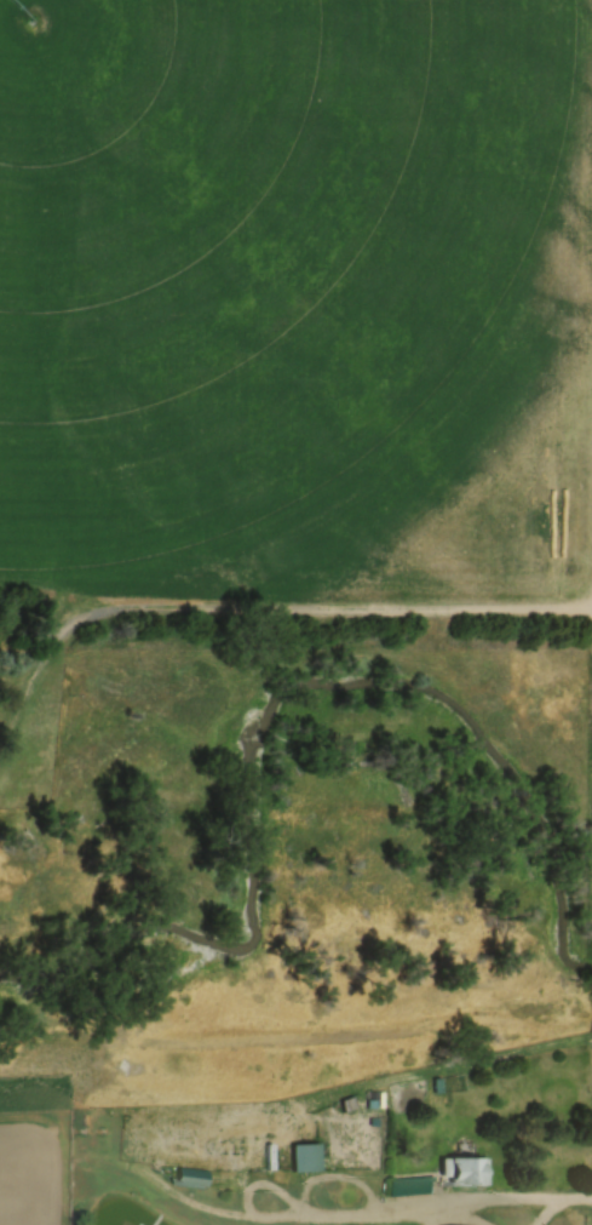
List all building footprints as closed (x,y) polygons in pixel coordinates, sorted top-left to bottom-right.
[(292,1146),(292,1169),(320,1169),(320,1146),(292,1146)] [(439,1157),(441,1185),(484,1185),(483,1157),(439,1157)] [(205,1188),(208,1171),(178,1165),(175,1182),(205,1188)] [(392,1177),(395,1195),(435,1189),(432,1172),(392,1177)]
